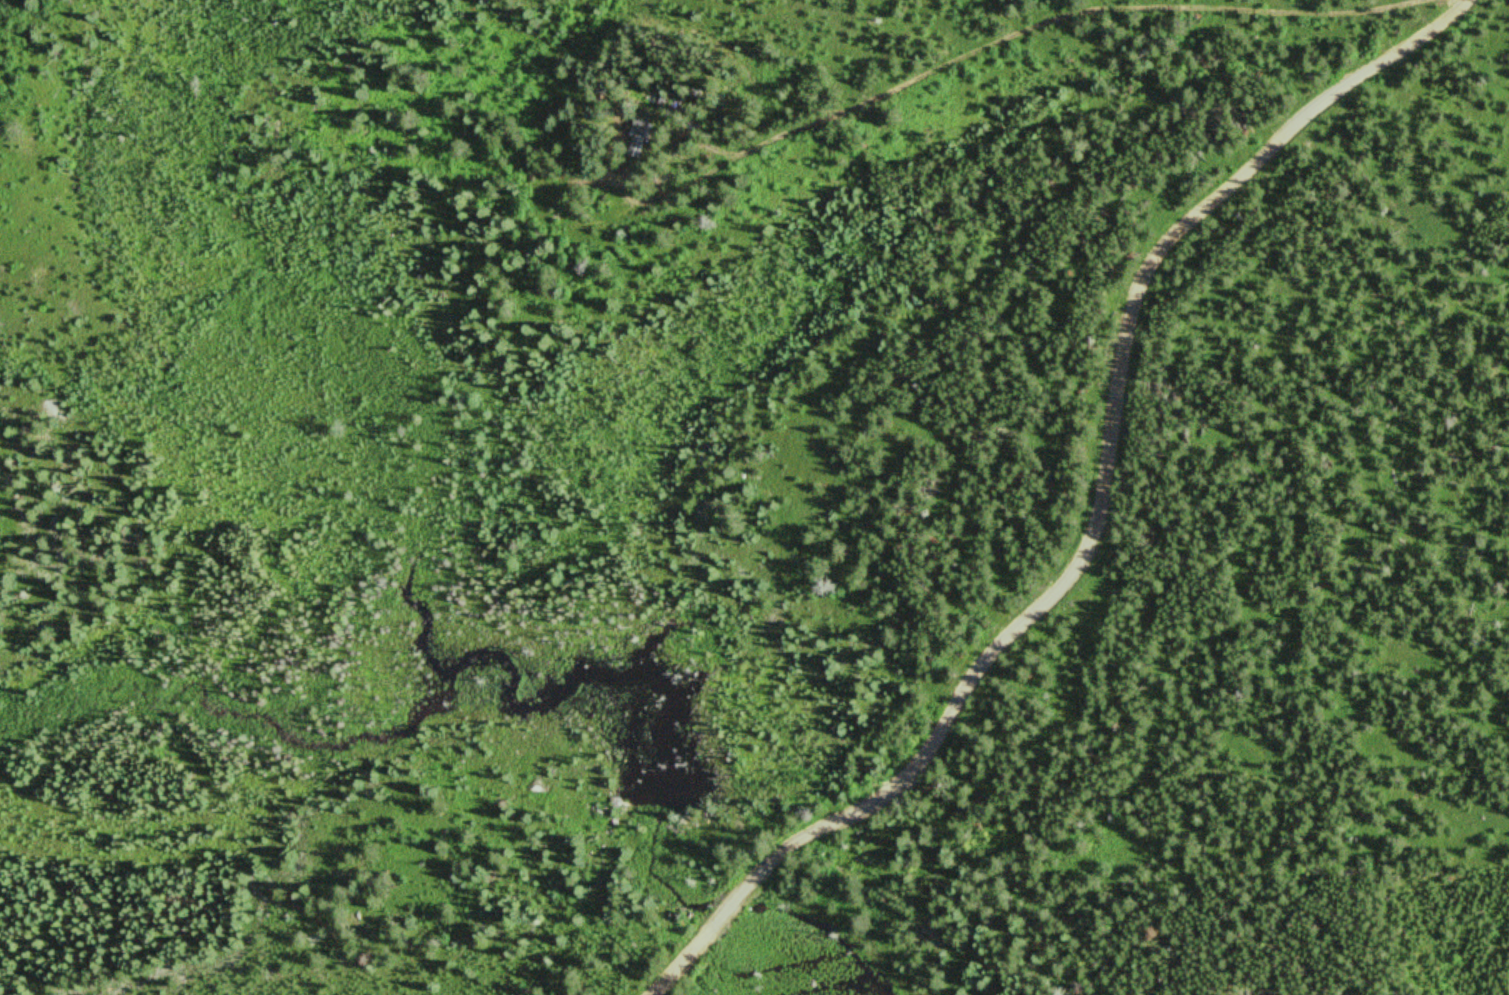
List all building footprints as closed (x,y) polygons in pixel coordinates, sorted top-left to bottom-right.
[(643,158),(653,123),(635,117),(625,153),(643,158)]
